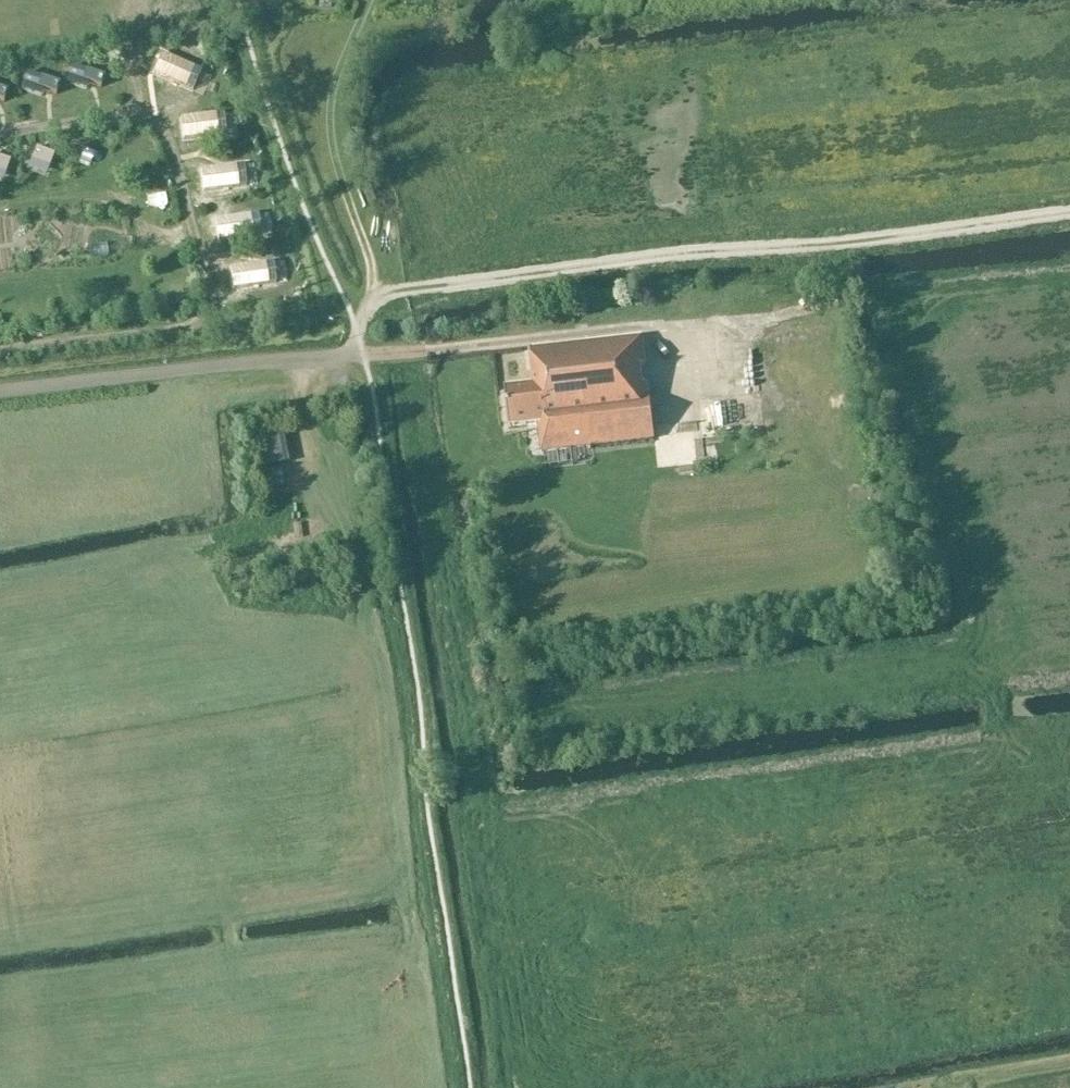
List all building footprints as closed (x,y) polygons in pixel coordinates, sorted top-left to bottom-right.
[(72,68),(68,79),(101,90),(105,79),(72,68)] [(56,97),(60,86),(27,75),(23,86),(56,97)] [(30,164),(49,171),(54,157),(36,150),(30,164)] [(4,177),(10,163),(0,159),(0,175),(4,177)] [(203,175),(206,195),(246,190),(243,169),(203,175)] [(218,223),(221,243),(261,238),(258,217),(218,223)] [(232,272),(235,292),(276,285),(273,265),(232,272)] [(531,349),(532,353),(528,353),(532,385),(504,388),(509,429),(538,425),(541,454),(655,441),(648,384),(644,385),(642,367),(647,367),(643,337),(531,349)] [(739,433),(738,409),(725,409),(725,412),(717,412),(718,434),(739,433)] [(287,449),(284,429),(252,435),(256,462),(294,456),(293,448),(287,449)] [(260,467),(260,479),(280,477),(279,465),(260,467)]
